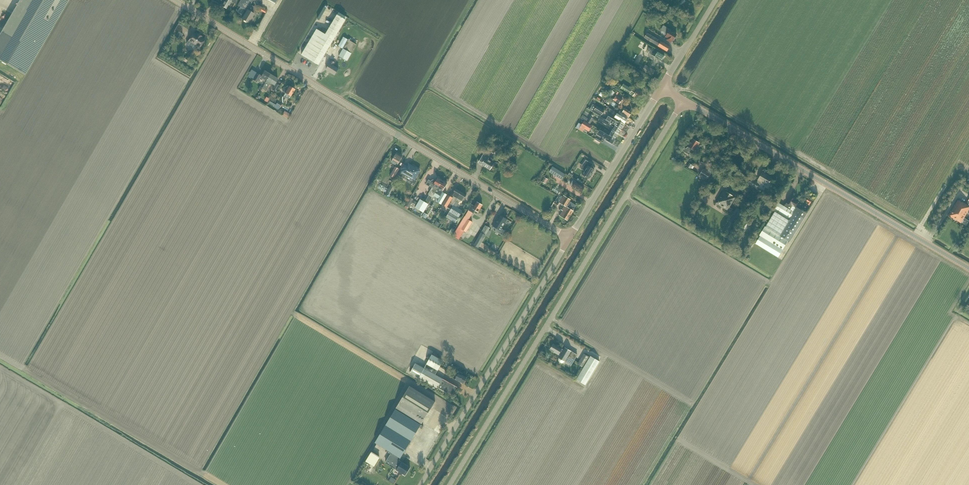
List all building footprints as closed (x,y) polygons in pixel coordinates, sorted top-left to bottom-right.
[(2,31),(0,35),(0,60),(26,75),(38,53),(69,0),(20,0),(2,31)] [(229,4),(230,5),(231,2),(235,4),(237,0),(224,0),(221,5),(226,8),(228,4),(229,4)] [(238,5),(241,7),(238,12),(242,14),(245,9),(246,10),(244,15),(242,19),(249,23),(254,13),(252,12),(254,7),(251,5),(253,0),(241,0),(238,5)] [(319,65),(347,18),(347,17),(339,12),(326,34),(317,28),(301,55),(314,63),(319,65)] [(677,35),(669,31),(670,29),(663,25),(661,30),(667,34),(665,37),(667,38),(667,40),(671,42),(673,40),(677,35)] [(176,28),(173,32),(181,37),(183,34),(180,32),(181,31),(176,28)] [(196,34),(194,32),(186,44),(195,50),(197,47),(199,48),(205,39),(203,37),(197,33),(196,34)] [(667,51),(670,46),(647,33),(644,38),(658,46),(667,51)] [(344,37),(338,46),(343,49),(339,56),(348,61),(357,44),(350,40),(344,37)] [(186,48),(179,44),(175,51),(181,55),(186,48)] [(655,49),(652,54),(655,56),(662,60),(665,55),(658,51),(655,49)] [(183,61),(188,64),(191,58),(186,56),(183,61)] [(339,68),(334,65),(333,65),(335,62),(332,60),(331,63),(330,63),(326,70),(335,75),(339,68)] [(652,77),(656,71),(646,65),(642,71),(652,76),(652,77)] [(266,83),(270,74),(265,71),(262,76),(257,73),(253,80),(257,82),(259,79),(265,83),(266,83)] [(642,73),(637,80),(642,83),(646,75),(642,73)] [(270,83),(274,86),(278,79),(270,74),(266,83),(265,83),(262,87),(262,88),(266,90),(270,83)] [(642,92),(637,89),(635,93),(632,91),(632,89),(624,84),(621,88),(638,99),(639,97),(640,98),(642,94),(641,94),(642,92)] [(291,96),(295,89),(289,86),(288,88),(286,87),(284,87),(282,90),(283,92),(285,93),(280,101),(278,100),(278,101),(272,98),(270,101),(276,105),(274,107),(279,110),(280,107),(285,98),(286,99),(286,98),(288,99),(290,99),(291,96)] [(620,104),(623,100),(617,96),(614,100),(620,104)] [(605,111),(597,106),(594,110),(593,112),(601,117),(602,115),(605,111)] [(628,118),(632,112),(625,108),(623,112),(620,110),(619,113),(628,118)] [(625,124),(628,119),(612,109),(609,114),(625,124)] [(608,116),(606,120),(621,129),(624,124),(618,121),(618,122),(609,117),(608,116)] [(619,134),(621,129),(606,120),(605,119),(603,123),(613,129),(612,130),(619,134)] [(582,131),(584,128),(589,131),(592,126),(584,121),(579,130),(582,131)] [(602,129),(601,131),(615,139),(618,134),(612,131),(611,133),(605,129),(605,130),(602,129)] [(601,131),(599,134),(603,136),(603,137),(607,140),(613,144),(615,139),(601,131)] [(700,143),(693,139),(687,148),(687,147),(686,149),(684,148),(682,151),(689,155),(691,153),(693,154),(700,143)] [(394,163),(395,162),(398,164),(403,156),(397,153),(392,162),(394,163)] [(488,160),(489,158),(490,157),(484,153),(478,162),(482,165),(490,170),(495,163),(493,162),(495,159),(491,157),(489,160),(488,160)] [(585,171),(583,174),(589,179),(590,178),(590,179),(592,175),(595,169),(591,167),(593,164),(586,159),(583,164),(587,167),(585,171)] [(402,168),(399,174),(404,177),(406,174),(415,179),(420,170),(420,169),(417,167),(416,168),(410,164),(406,170),(402,168)] [(400,169),(396,167),(395,166),(390,176),(395,178),(397,174),(400,169)] [(566,174),(553,166),(549,172),(562,180),(566,174)] [(711,173),(712,167),(709,166),(708,171),(703,169),(699,175),(707,179),(711,173)] [(761,182),(767,186),(772,178),(765,175),(766,174),(763,172),(758,180),(757,182),(751,179),(748,184),(757,188),(761,182)] [(435,193),(443,181),(438,178),(436,180),(435,180),(434,180),(432,180),(431,181),(432,183),(433,184),(434,185),(435,185),(434,188),(432,188),(429,194),(429,195),(426,201),(429,203),(433,197),(435,193)] [(574,180),(570,185),(582,192),(585,187),(576,182),(576,181),(574,180)] [(443,190),(448,183),(443,181),(435,193),(441,196),(437,202),(441,204),(447,195),(443,192),(444,191),(443,190)] [(392,184),(388,191),(389,192),(388,193),(391,194),(391,193),(393,194),(395,190),(394,189),(396,186),(392,184)] [(451,209),(461,192),(456,188),(452,195),(454,196),(453,198),(448,195),(442,205),(451,209)] [(733,209),(730,207),(735,198),(724,190),(716,203),(727,210),(728,210),(733,214),(729,221),(729,220),(721,232),(728,236),(743,212),(737,207),(734,212),(732,210),(733,209)] [(461,219),(459,217),(463,211),(457,207),(461,200),(463,201),(467,195),(461,192),(451,209),(450,212),(446,217),(456,223),(456,222),(458,224),(461,219)] [(563,211),(560,216),(568,220),(574,211),(573,210),(577,205),(568,200),(569,199),(564,195),(563,197),(560,202),(565,205),(565,206),(562,210),(563,211)] [(778,257),(788,241),(789,242),(807,213),(797,207),(796,207),(799,202),(790,196),(784,206),(778,202),(773,210),(774,211),(765,227),(759,235),(760,236),(756,244),(778,257)] [(413,200),(414,199),(411,198),(405,208),(408,209),(412,202),(413,200)] [(415,207),(423,212),(424,212),(429,204),(420,199),(415,207)] [(966,204),(958,200),(949,215),(953,218),(954,219),(955,220),(957,220),(961,223),(961,222),(966,225),(968,221),(968,220),(964,218),(968,209),(968,199),(966,204)] [(748,206),(741,201),(739,205),(745,210),(748,206)] [(472,204),(469,210),(473,213),(474,214),(476,211),(478,212),(483,205),(477,202),(475,206),(472,204)] [(494,227),(492,229),(496,232),(498,229),(501,231),(502,228),(502,229),(508,219),(501,215),(494,226),(494,227)] [(465,217),(453,236),(459,239),(464,231),(466,232),(473,222),(469,220),(469,219),(465,217)] [(486,225),(481,233),(485,235),(486,236),(490,228),(486,225)] [(485,235),(481,233),(474,246),(478,248),(485,235)] [(564,350),(554,344),(550,349),(560,355),(559,358),(559,360),(559,362),(560,363),(561,363),(562,363),(563,362),(564,362),(565,362),(571,366),(578,355),(565,347),(564,350)] [(453,396),(458,387),(436,374),(444,361),(432,354),(425,368),(416,363),(410,373),(437,388),(436,390),(443,394),(445,391),(453,396)] [(583,367),(589,357),(584,354),(578,364),(583,367)] [(600,361),(591,356),(577,379),(586,385),(600,361)] [(467,377),(462,374),(463,373),(457,370),(455,374),(458,375),(456,379),(464,384),(464,382),(465,382),(466,381),(465,380),(467,377)] [(422,423),(435,402),(409,387),(397,407),(422,423)] [(421,424),(421,425),(395,408),(385,424),(386,425),(375,442),(392,453),(386,463),(397,469),(397,470),(401,472),(400,473),(402,475),(403,473),(406,475),(411,467),(402,462),(399,460),(400,458),(401,458),(411,441),(420,427),(422,429),(424,426),(421,424)] [(376,451),(371,461),(380,466),(385,456),(376,451)]
